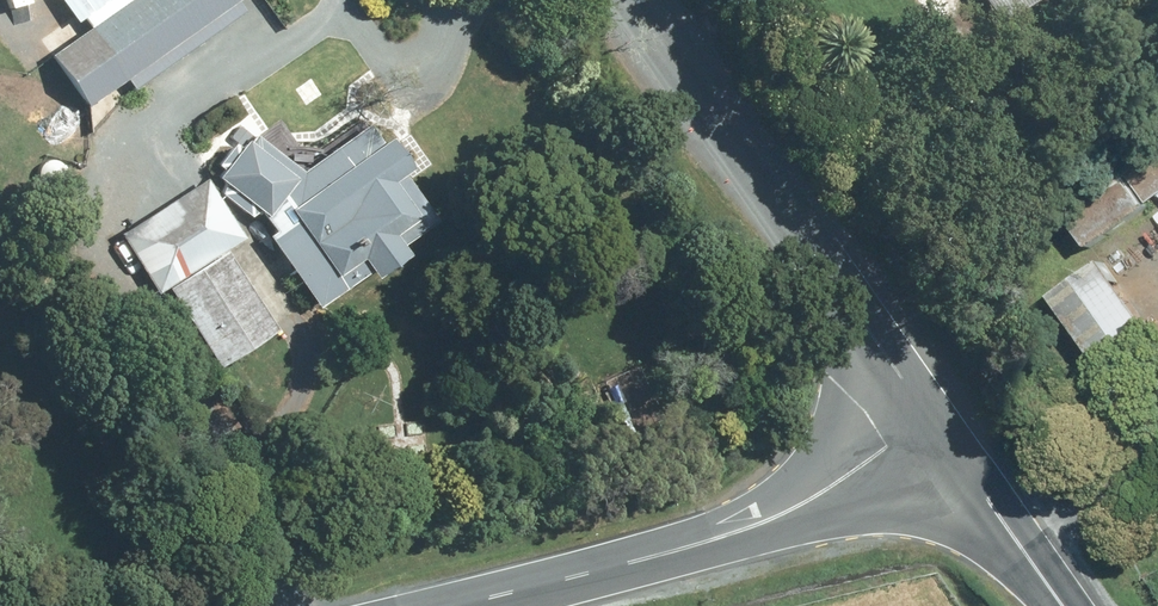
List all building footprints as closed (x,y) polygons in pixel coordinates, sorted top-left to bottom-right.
[(34,6),(31,0),(9,0),(14,12),(34,6)] [(92,106),(130,79),(137,91),(249,12),(242,0),(64,0),(80,23),(86,18),(93,28),(54,55),(77,79),(92,106)] [(1007,25),(1041,0),(989,0),(1007,25)] [(271,235),(323,307),(375,270),(381,278),(415,254),(409,244),(442,221),(411,174),(418,166),(409,150),(396,137),(387,142),(372,123),(308,168),(259,134),(256,136),(242,126),(231,137),(236,142),(220,164),(226,170),(221,176),(228,182),(223,192),(254,216),(263,210),(277,231),(271,235)] [(124,233),(161,292),(249,238),(209,179),(124,233)] [(172,288),(223,367),(282,331),(231,250),(172,288)] [(1062,301),(1125,391),(1157,367),(1157,328),(1112,266),(1062,301)]
